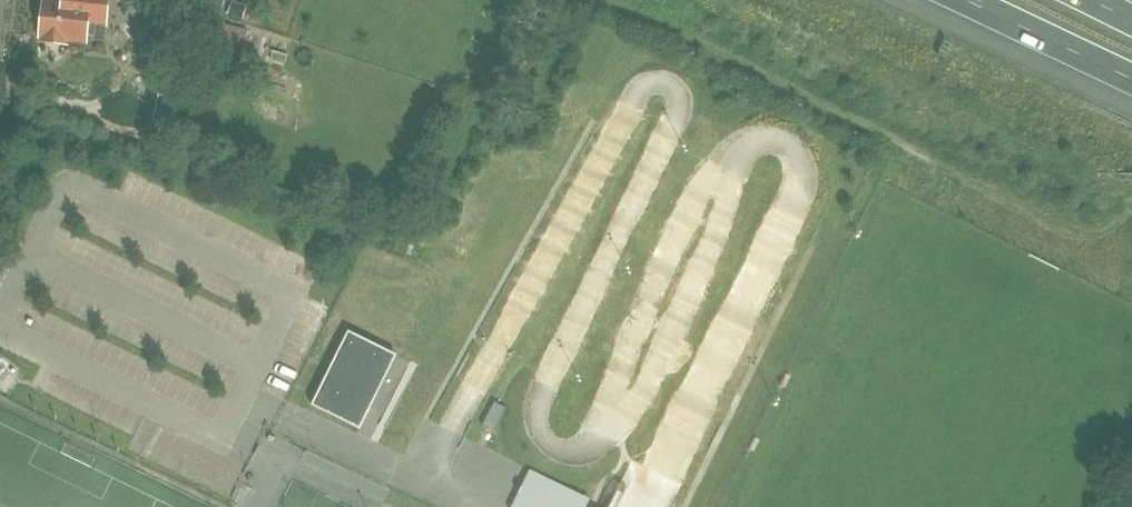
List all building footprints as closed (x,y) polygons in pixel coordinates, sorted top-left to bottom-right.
[(61,2),(44,0),(40,36),(44,36),(43,42),(65,44),(66,38),(86,41),(88,22),(93,23),(94,16),(107,18),(109,0),(62,0),(61,2)] [(199,7),(221,14),(225,0),(201,0),(199,7)] [(247,31),(215,22),(201,70),(218,75),(227,42),(242,47),(247,31)] [(370,408),(360,403),(386,350),(387,349),(349,331),(312,404),(360,428),(370,408)] [(486,428),(493,432),(505,408),(493,402),(481,426),(486,428)]
